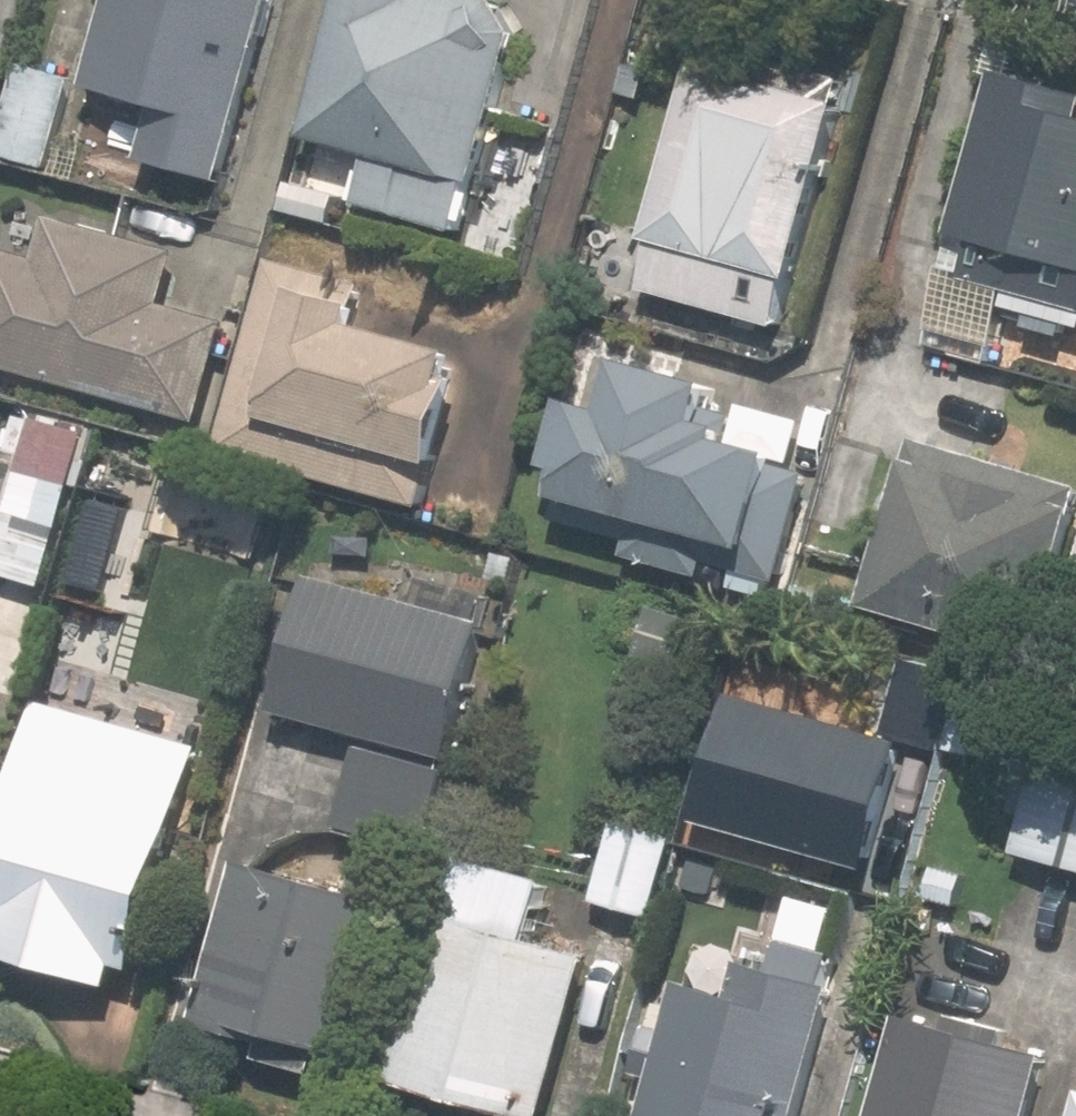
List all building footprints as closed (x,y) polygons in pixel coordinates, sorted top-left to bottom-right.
[(159,157),(243,180),(292,0),(126,0),(103,86),(173,105),(159,157)] [(323,137),(385,155),(372,202),(470,229),(532,5),(512,0),(361,0),(323,137)] [(795,326),(869,59),(726,20),(652,287),(795,326)] [(84,73),(26,59),(3,151),(61,165),(84,73)] [(1014,71),(942,331),(998,347),(1009,304),(1075,323),(1075,88),(1014,71)] [(12,244),(0,288),(0,359),(206,418),(234,319),(224,317),(240,261),(63,211),(50,255),(12,244)] [(389,286),(283,256),(228,452),(438,512),(485,347),(380,317),(389,286)] [(583,331),(558,418),(577,424),(566,464),(578,467),(564,519),(788,583),(838,403),(583,331)] [(880,609),(1043,655),(1075,537),(1075,471),(930,429),(880,609)] [(32,467),(0,458),(0,578),(32,467)] [(474,686),(476,614),(331,572),(292,708),(465,757),(484,689),(474,686)] [(1001,704),(965,696),(970,673),(916,660),(898,735),(742,697),(711,824),(886,867),(917,739),(989,757),(1001,704)] [(66,703),(52,699),(0,862),(0,917),(4,918),(0,931),(0,939),(133,981),(139,961),(149,964),(214,760),(230,710),(79,662),(66,703)] [(1040,811),(1031,853),(1075,863),(1075,735),(1057,731),(1049,768),(1035,766),(1026,809),(1040,811)] [(459,763),(432,758),(365,744),(355,793),(266,774),(216,1017),(349,1044),(383,1051),(422,860),(439,863),(459,763)] [(684,833),(627,820),(608,901),(665,914),(684,833)] [(462,911),(451,909),(410,1077),(566,1115),(606,950),(541,934),(555,879),(474,860),(462,911)] [(709,975),(664,1115),(803,1115),(811,1091),(815,1092),(851,982),(842,979),(850,953),(796,936),(788,962),(765,954),(754,989),(709,975)] [(1069,1061),(1048,1027),(995,1010),(923,1009),(889,1115),(1051,1115),(1069,1061)]
